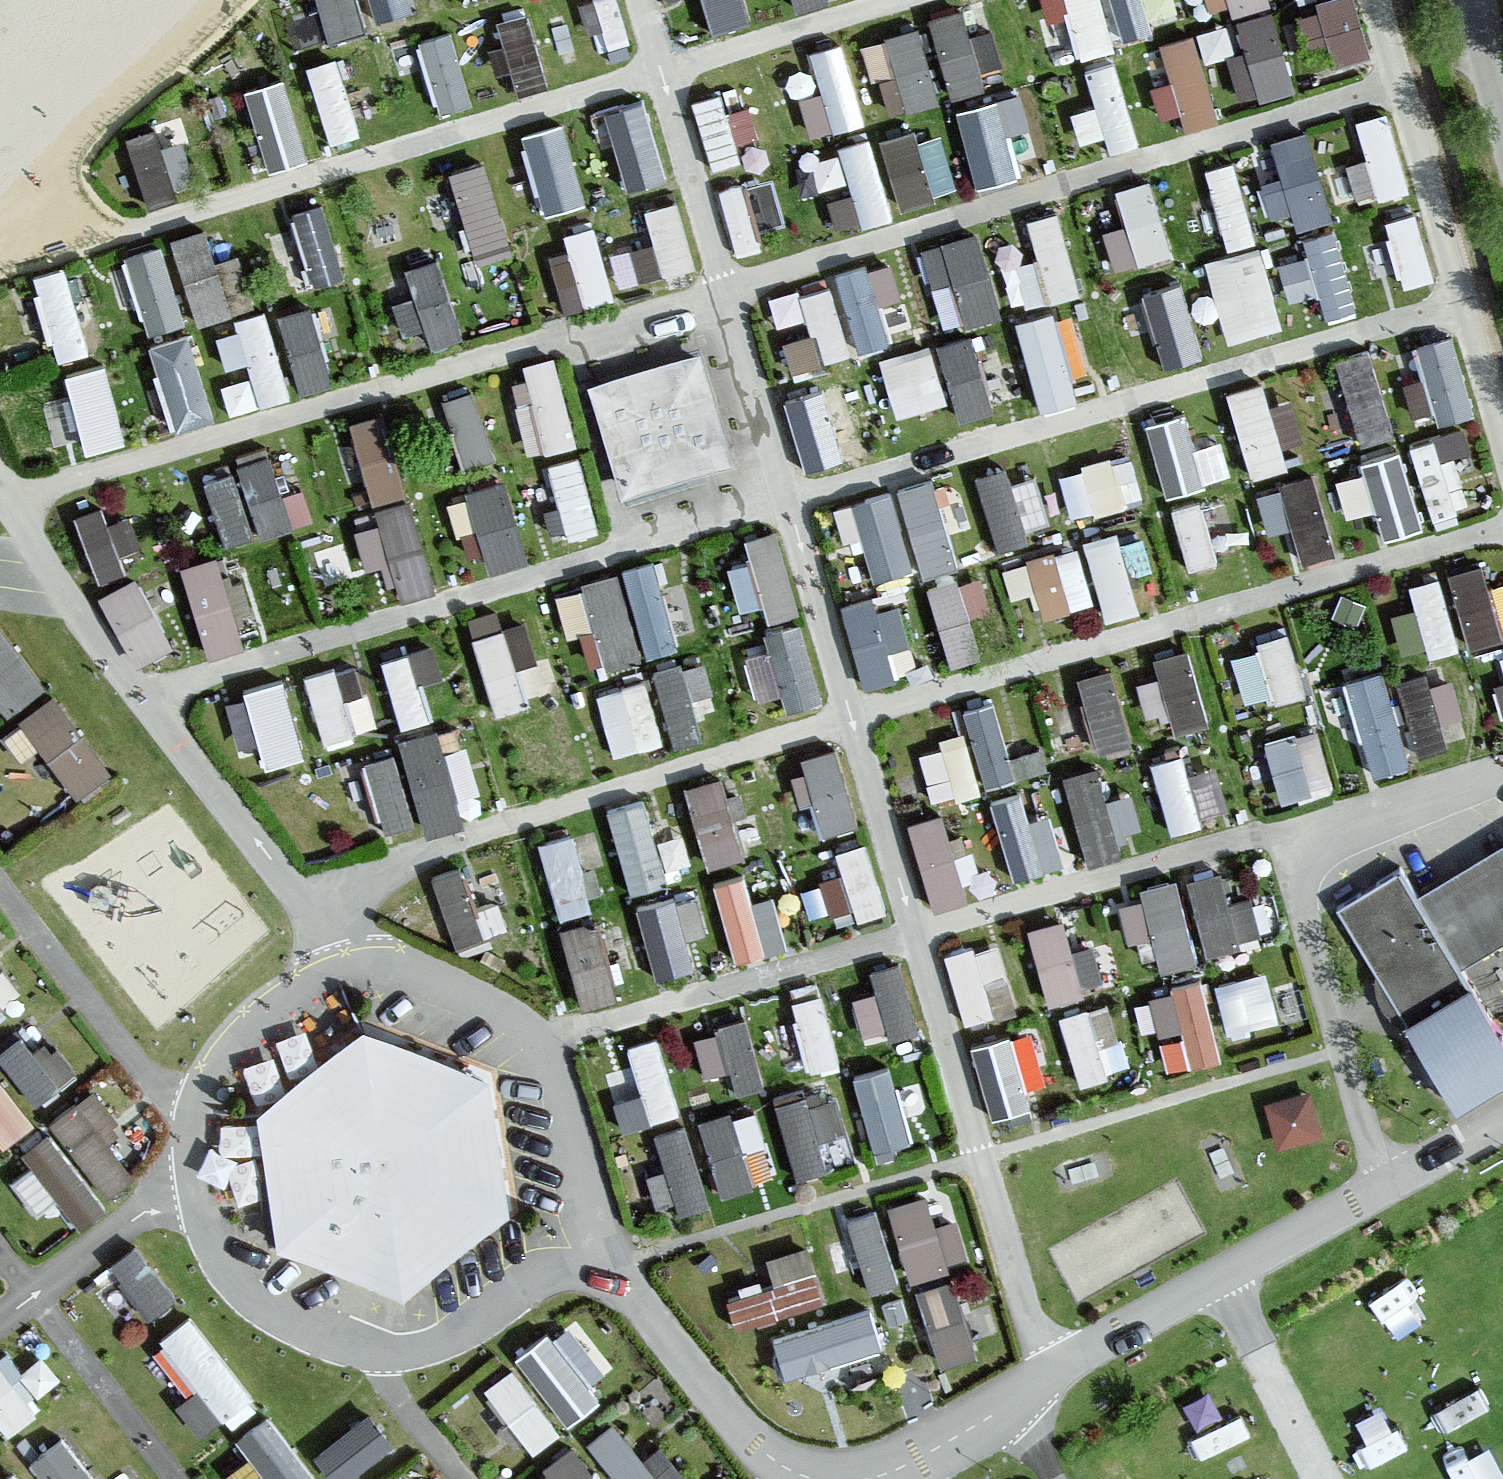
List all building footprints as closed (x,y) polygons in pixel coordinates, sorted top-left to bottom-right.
[(324,21),(364,17),(362,0),(321,0),(324,21)] [(497,3),(517,81),(552,72),(533,0),(508,0),(497,3)] [(712,19),(753,8),(751,0),(707,0),(712,19)] [(933,3),(950,82),(985,75),(969,0),(945,0),(933,3)] [(1059,47),(1155,24),(1149,0),(1047,0),(1059,47)] [(1235,40),(1245,87),(1298,77),(1282,0),(1274,0),(1201,14),(1208,46),(1235,40)] [(1374,35),(1362,0),(1299,0),(1318,55),(1374,35)] [(886,99),(944,83),(925,13),(867,29),(886,99)] [(454,15),(418,28),(442,99),(478,86),(454,15)] [(1174,71),(1168,72),(1177,117),(1220,109),(1202,20),(1165,27),(1174,71)] [(850,27),(813,34),(822,79),(805,82),(813,123),(866,113),(850,27)] [(337,47),(315,52),(332,127),(354,122),(337,47)] [(1087,57),(1116,140),(1146,130),(1117,47),(1087,57)] [(286,62),(243,77),(272,157),(315,141),(286,62)] [(980,173),(1018,164),(1008,120),(1035,113),(1026,79),(961,95),(980,173)] [(1390,96),(1358,107),(1370,144),(1350,150),(1363,190),(1415,174),(1390,96)] [(598,113),(610,173),(671,160),(659,101),(598,113)] [(546,199),(590,186),(565,107),(521,121),(546,199)] [(169,109),(126,125),(151,189),(193,173),(169,109)] [(962,177),(940,113),(882,133),(904,197),(962,177)] [(1309,114),(1273,127),(1284,159),(1270,164),(1290,220),(1340,202),(1309,114)] [(886,126),(853,128),(857,211),(890,209),(886,126)] [(490,144),(449,157),(475,240),(516,228),(490,144)] [(1224,234),(1254,230),(1243,148),(1213,152),(1224,234)] [(744,233),(790,218),(772,163),(726,178),(744,233)] [(1151,165),(1117,177),(1129,211),(1107,218),(1121,261),(1177,242),(1151,165)] [(685,186),(651,192),(664,260),(698,254),(685,186)] [(296,269),(346,253),(327,192),(277,207),(296,269)] [(1024,202),(1028,287),(1077,285),(1073,199),(1024,202)] [(555,219),(566,293),(614,286),(603,212),(555,219)] [(127,235),(146,317),(231,297),(213,216),(127,235)] [(940,313),(1003,303),(989,220),(926,230),(940,313)] [(1322,283),(1329,308),(1362,299),(1343,224),(1277,241),(1290,292),(1322,283)] [(653,229),(620,239),(630,271),(662,261),(653,229)] [(1232,329),(1286,314),(1263,233),(1208,249),(1232,329)] [(417,281),(405,285),(422,338),(468,322),(441,242),(408,253),(417,281)] [(883,285),(905,282),(901,248),(843,254),(852,337),(888,333),(883,285)] [(68,251),(32,261),(56,348),(92,338),(68,251)] [(1185,267),(1144,279),(1166,354),(1207,341),(1185,267)] [(833,268),(775,287),(797,356),(855,338),(833,268)] [(334,374),(332,341),(354,339),(350,289),(287,294),(294,377),(334,374)] [(1066,298),(1025,302),(1035,393),(1075,388),(1066,298)] [(220,312),(229,355),(248,352),(256,391),(294,384),(277,301),(220,312)] [(193,317),(148,331),(176,418),(220,404),(193,317)] [(1457,320),(1398,338),(1421,416),(1481,399),(1457,320)] [(961,406),(998,395),(977,322),(939,332),(961,406)] [(899,404),(950,390),(935,332),(883,346),(899,404)] [(1336,346),(1363,431),(1401,419),(1374,334),(1336,346)] [(566,342),(512,348),(522,437),(576,431),(566,342)] [(111,348),(66,360),(87,440),(132,428),(111,348)] [(727,465),(695,363),(593,394),(626,497),(727,465)] [(1229,377),(1255,463),(1290,452),(1264,367),(1229,377)] [(798,383),(812,441),(866,429),(852,370),(798,383)] [(481,375),(444,383),(460,452),(497,444),(481,375)] [(376,488),(412,475),(384,396),(348,409),(376,488)] [(1226,426),(1199,432),(1192,399),(1149,408),(1164,480),(1234,465),(1226,426)] [(1476,421),(1423,426),(1427,474),(1481,469),(1476,421)] [(235,537),(325,499),(295,427),(205,464),(235,537)] [(1406,434),(1365,447),(1389,525),(1430,512),(1406,434)] [(1088,447),(1094,498),(1144,492),(1137,441),(1088,447)] [(565,488),(572,522),(603,516),(587,442),(531,454),(539,493),(565,488)] [(1001,535),(1032,525),(1008,452),(977,462),(1001,535)] [(1274,522),(1297,515),(1305,546),(1338,536),(1318,462),(1262,477),(1274,522)] [(468,477),(497,557),(535,544),(506,464),(468,477)] [(940,469),(849,487),(866,570),(957,552),(940,469)] [(1189,551),(1238,543),(1228,485),(1178,494),(1189,551)] [(117,488),(76,501),(97,565),(123,557),(117,539),(132,534),(117,488)] [(370,554),(396,548),(406,584),(440,576),(419,491),(358,507),(370,554)] [(746,600),(796,594),(787,518),(737,523),(746,600)] [(1099,528),(1103,603),(1135,601),(1131,526),(1099,528)] [(1079,531),(1007,557),(1026,611),(1098,585),(1079,531)] [(183,552),(212,643),(249,631),(220,541),(183,552)] [(1414,572),(1432,643),(1502,625),(1502,549),(1414,572)] [(166,554),(104,583),(134,648),(196,619),(166,554)] [(897,666),(890,633),(913,628),(903,583),(847,595),(864,673),(897,666)] [(50,671),(0,602),(0,707),(50,671)] [(531,603),(475,623),(501,697),(558,676),(531,603)] [(746,628),(762,696),(825,681),(808,613),(746,628)] [(1278,690),(1312,678),(1291,618),(1257,630),(1278,690)] [(443,629),(386,644),(403,711),(461,696),(443,629)] [(1160,643),(1180,717),(1213,708),(1193,634),(1160,643)] [(703,722),(694,688),(716,682),(706,646),(655,659),(674,729),(703,722)] [(328,727),(382,710),(371,676),(349,683),(339,652),(307,662),(328,727)] [(1077,662),(1097,737),(1135,727),(1116,652),(1077,662)] [(1321,677),(1339,730),(1365,721),(1378,761),(1417,748),(1384,655),(1321,677)] [(236,735),(259,728),(266,754),(310,741),(288,664),(221,683),(236,735)] [(600,679),(617,744),(669,731),(652,666),(600,679)] [(1462,732),(1461,667),(1411,667),(1412,733),(1462,732)] [(43,682),(8,732),(88,788),(123,738),(43,682)] [(984,774),(1019,767),(1002,686),(967,693),(984,774)] [(490,797),(475,732),(446,738),(440,715),(402,724),(422,813),(490,797)] [(1322,722),(1251,736),(1263,793),(1333,779),(1322,722)] [(971,725),(925,734),(936,788),(981,779),(971,725)] [(817,821),(860,811),(842,732),(800,741),(817,821)] [(340,756),(354,811),(385,803),(391,825),(421,817),(401,739),(340,756)] [(1155,750),(1176,819),(1206,810),(1185,741),(1155,750)] [(1219,751),(1194,756),(1202,799),(1228,794),(1219,751)] [(1102,753),(1072,759),(1088,839),(1145,828),(1135,779),(1108,785),(1102,753)] [(751,843),(724,761),(683,774),(711,856),(751,843)] [(1067,855),(1055,803),(1035,807),(1029,780),(996,788),(1015,867),(1067,855)] [(609,797),(635,881),(676,868),(650,785),(609,797)] [(948,797),(910,808),(937,897),(976,885),(948,797)] [(595,895),(585,857),(610,850),(600,813),(544,827),(564,903),(595,895)] [(838,914),(893,897),(874,838),(819,855),(838,914)] [(1344,915),(1459,1098),(1472,1119),(1502,1099),(1502,1025),(1469,971),(1502,950),(1502,850),(1424,900),(1409,875),(1344,915)] [(436,861),(459,935),(492,925),(469,851),(436,861)] [(761,858),(716,871),(738,950),(783,937),(761,858)] [(1159,948),(1261,933),(1253,882),(1228,886),(1224,859),(1121,874),(1129,925),(1155,921),(1159,948)] [(690,921),(711,916),(703,879),(639,894),(656,965),(698,955),(690,921)] [(605,905),(566,913),(583,993),(622,985),(605,905)] [(1036,911),(1048,987),(1092,980),(1080,905),(1036,911)] [(971,1012),(1027,996),(1006,925),(950,942),(971,1012)] [(873,1024),(920,1018),(912,950),(865,955),(873,1024)] [(1231,1018),(1287,1003),(1274,957),(1218,972),(1231,1018)] [(1152,1060),(1223,1048),(1210,970),(1139,981),(1152,1060)] [(828,987),(770,1004),(788,1066),(846,1050),(828,987)] [(753,1005),(699,1017),(708,1061),(736,1056),(741,1079),(767,1073),(753,1005)] [(2,1042),(42,1093),(83,1062),(43,1011),(2,1042)] [(1018,1022),(978,1031),(994,1102),(1034,1093),(1018,1022)] [(634,1078),(616,1084),(626,1118),(687,1098),(662,1023),(621,1036),(634,1078)] [(519,1212),(497,1082),(364,1038),(263,1128),(278,1252),(417,1304),(519,1212)] [(857,1062),(878,1138),(916,1128),(895,1051),(857,1062)] [(3,1134),(37,1111),(0,1056),(0,1129),(3,1134)] [(97,1072),(53,1109),(109,1175),(131,1157),(105,1126),(127,1107),(97,1072)] [(1313,1073),(1267,1090),(1286,1141),(1332,1124),(1313,1073)] [(855,1152),(847,1083),(785,1090),(792,1159),(855,1152)] [(760,1094),(704,1108),(723,1180),(779,1165),(760,1094)] [(661,1117),(677,1200),(713,1193),(696,1110),(661,1117)] [(42,1116),(19,1142),(92,1209),(115,1184),(42,1116)] [(931,1181),(893,1187),(906,1263),(971,1252),(964,1205),(936,1209),(931,1181)] [(873,1278),(906,1269),(887,1194),(854,1202),(873,1278)] [(110,1257),(155,1306),(183,1280),(139,1231),(110,1257)] [(940,1353),(981,1343),(962,1265),(922,1274),(940,1353)] [(776,1326),(789,1366),(887,1335),(874,1295),(776,1326)] [(485,1369),(532,1433),(629,1362),(581,1298),(485,1369)] [(198,1299),(166,1320),(230,1417),(263,1396),(198,1299)] [(51,1393),(26,1361),(17,1368),(0,1345),(0,1406),(13,1423),(51,1393)] [(318,1435),(340,1469),(396,1432),(374,1398),(318,1435)] [(244,1421),(284,1478),(322,1478),(327,1476),(275,1400),(244,1421)] [(608,1404),(542,1467),(554,1478),(680,1478),(608,1404)] [(32,1448),(58,1478),(113,1478),(64,1421),(32,1448)]
